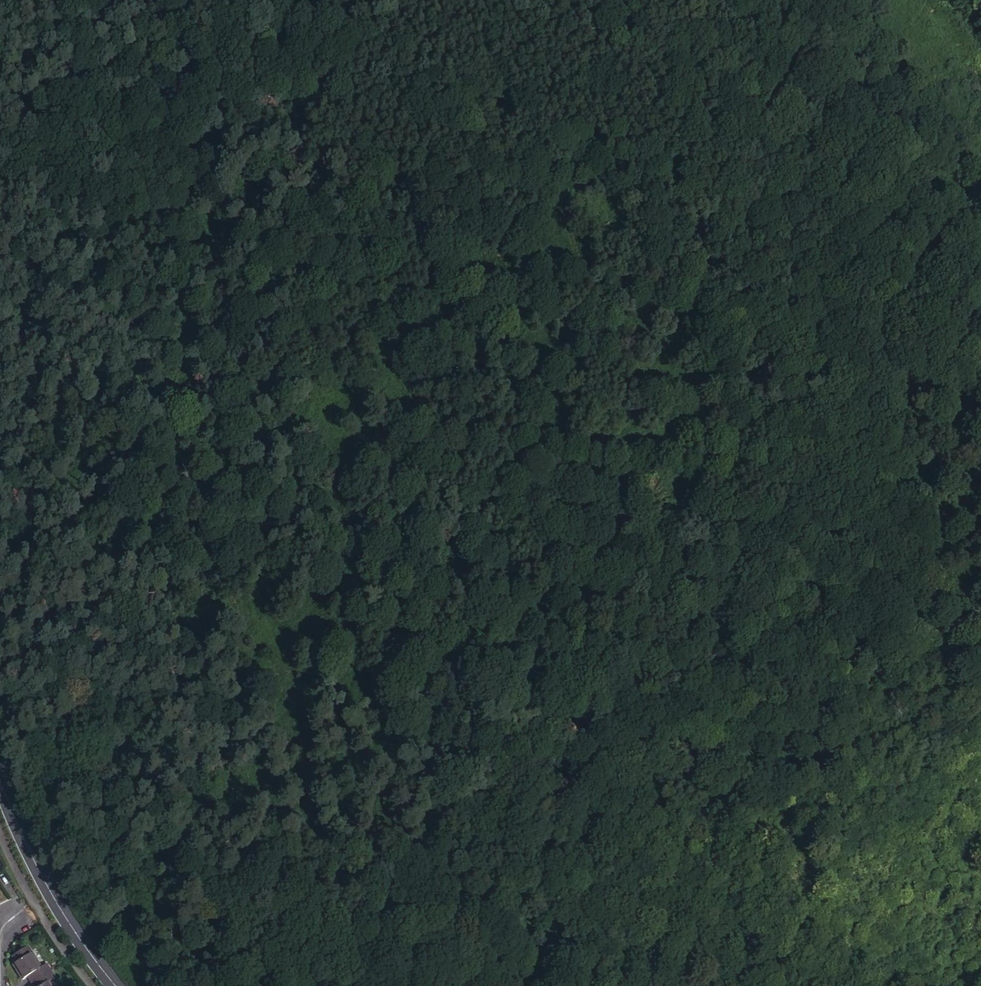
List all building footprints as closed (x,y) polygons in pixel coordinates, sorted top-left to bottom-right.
[(29,964),(34,972),(54,959),(48,950),(42,954),(33,941),(14,954),(24,968),(29,964)] [(34,972),(39,979),(34,983),(36,985),(57,985),(62,982),(54,969),(59,966),(54,959),(34,972)]
